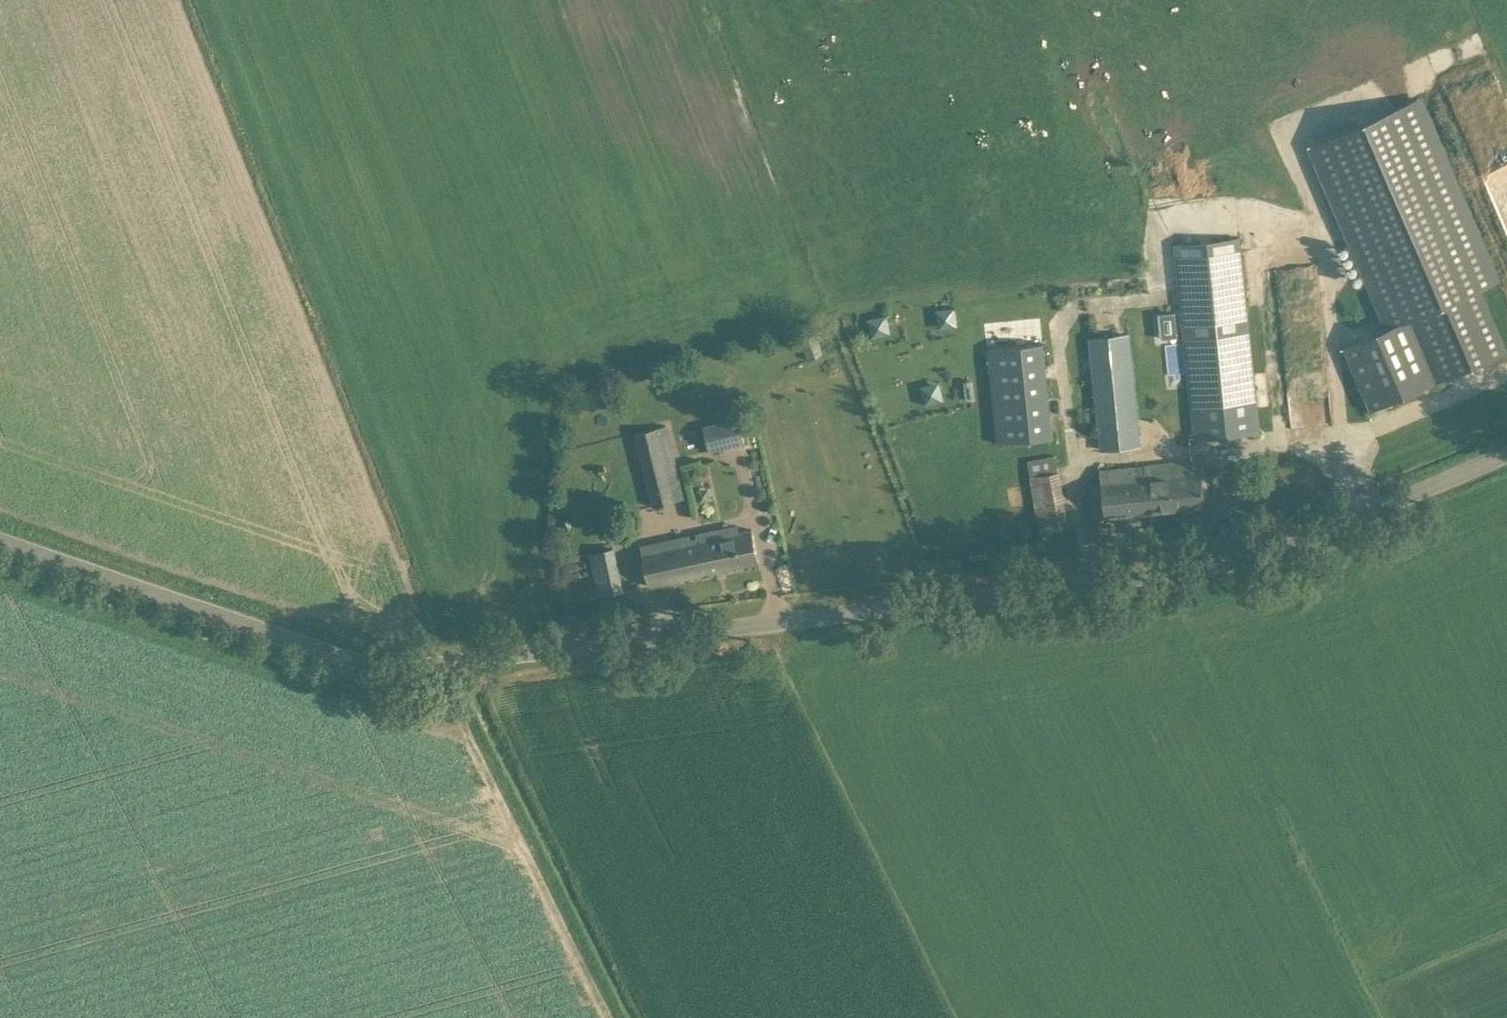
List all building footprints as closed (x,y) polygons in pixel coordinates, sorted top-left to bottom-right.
[(1418,97),(1311,143),(1390,327),(1344,347),(1371,410),(1506,352),(1480,289),(1497,282),(1418,97)] [(1175,243),(1182,313),(1195,438),(1258,431),(1256,410),(1240,237),(1175,243)] [(933,307),(934,326),(954,325),(952,305),(933,307)] [(861,318),(866,337),(887,331),(882,312),(861,318)] [(817,333),(800,339),(808,359),(824,353),(817,333)] [(1091,338),(1103,449),(1140,445),(1128,334),(1091,338)] [(988,348),(997,443),(1052,437),(1042,343),(988,348)] [(921,403),(942,398),(937,379),(917,384),(921,403)] [(1092,410),(1085,411),(1086,422),(1093,422),(1092,410)] [(703,425),(710,451),(745,442),(738,415),(703,425)] [(636,433),(654,505),(686,497),(668,425),(636,433)] [(1032,529),(1062,527),(1058,455),(1028,457),(1032,529)] [(1089,483),(1093,517),(1205,506),(1202,472),(1194,473),(1192,460),(1101,469),(1102,482),(1089,483)] [(711,487),(698,489),(700,503),(714,500),(711,487)] [(689,535),(641,545),(649,585),(758,561),(751,530),(721,536),(719,529),(696,533),(697,536),(696,537),(690,538),(689,535)] [(618,571),(594,576),(595,579),(599,595),(622,590),(618,574),(618,571)]
